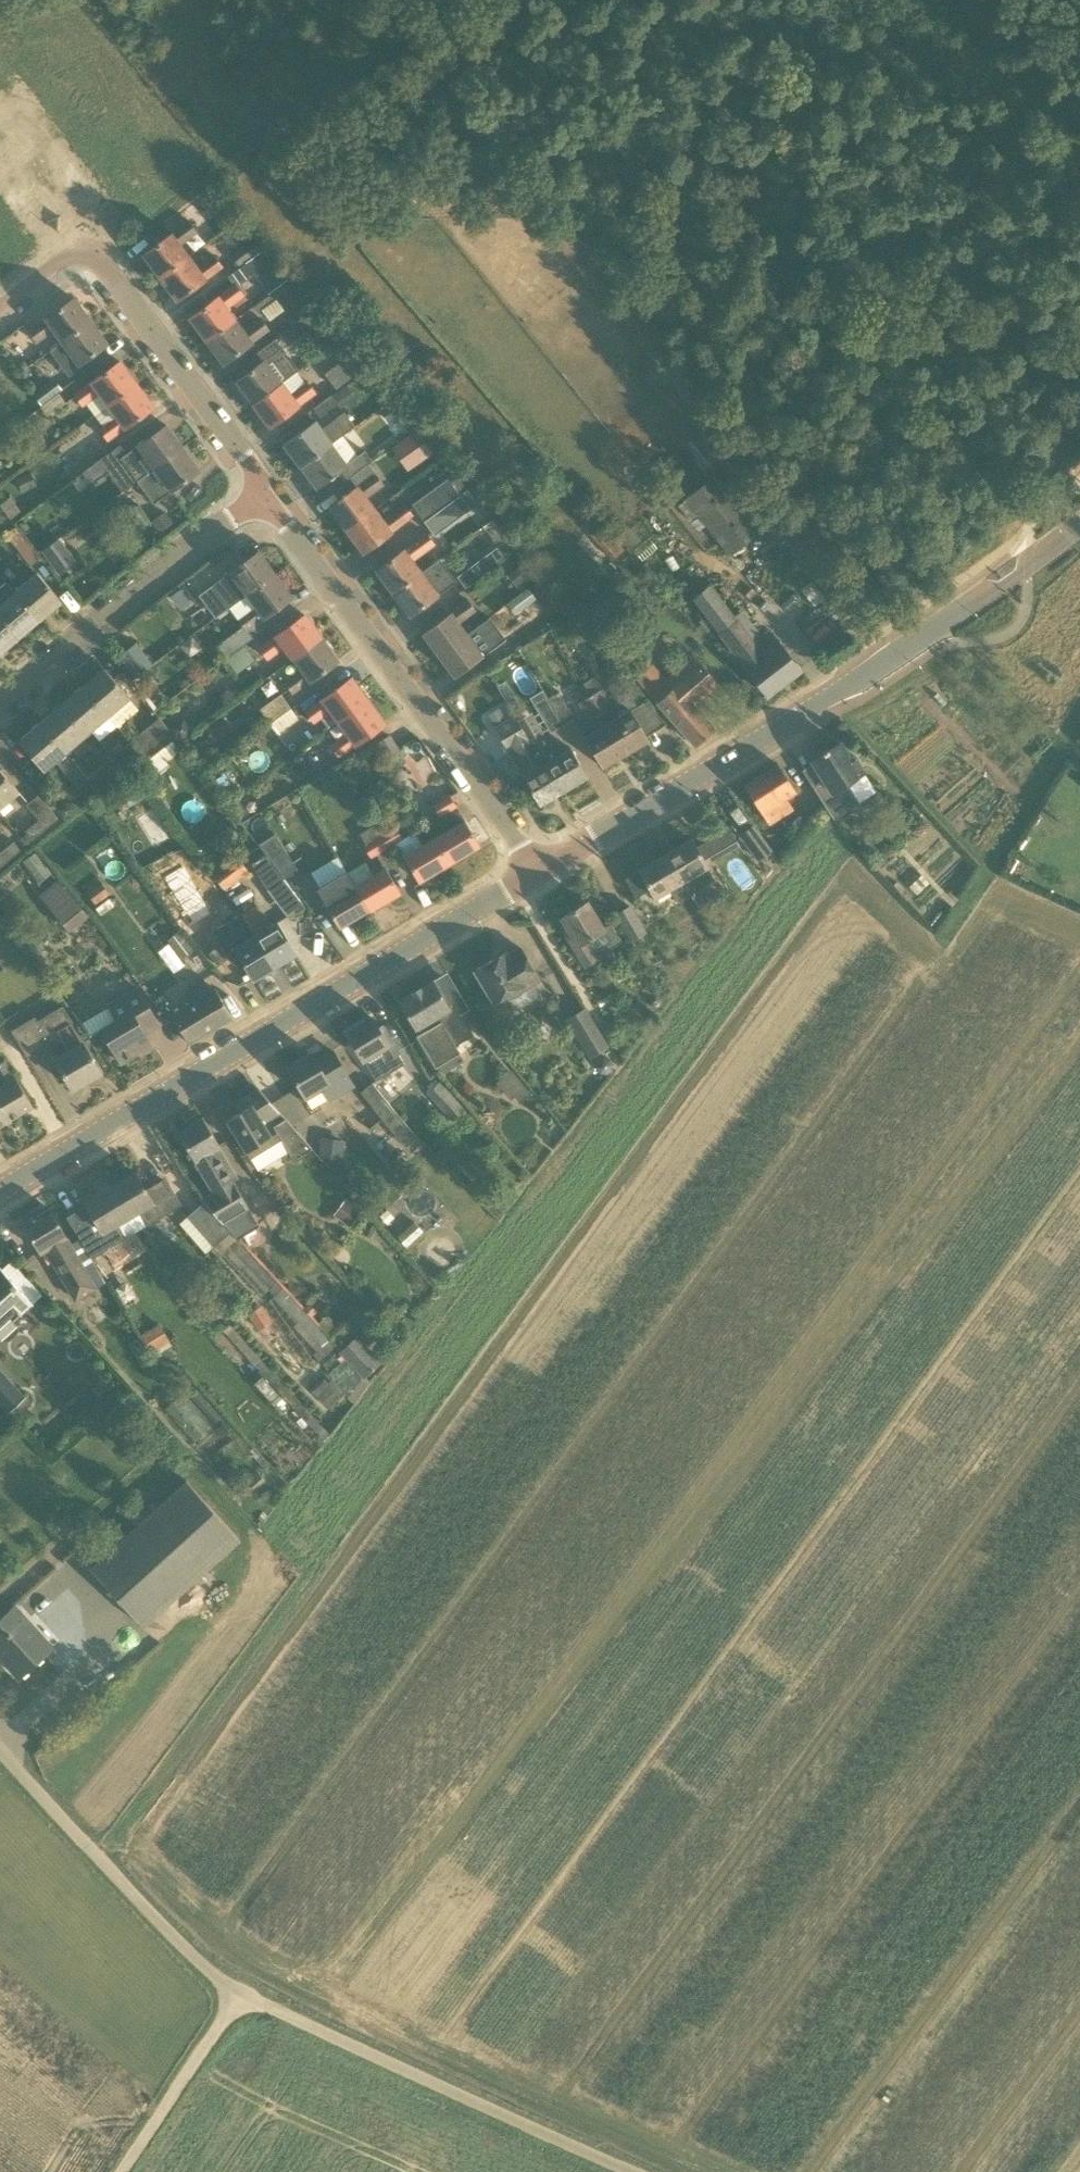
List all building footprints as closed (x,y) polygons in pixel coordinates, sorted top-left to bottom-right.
[(144,254),(160,276),(188,256),(180,244),(198,232),(189,221),(144,254)] [(231,255),(240,267),(246,262),(263,249),(254,238),(231,255)] [(12,256),(0,239),(0,265),(12,256)] [(263,249),(246,262),(268,293),(286,280),(263,249)] [(188,256),(160,276),(178,299),(222,266),(214,255),(197,268),(188,256)] [(288,280),(253,306),(258,313),(282,295),(301,319),(303,318),(312,311),(288,280)] [(226,308),(244,295),(236,284),(190,317),(207,340),(235,319),(226,308)] [(28,331),(36,342),(54,329),(63,341),(90,321),(73,298),(28,331)] [(312,311),(303,318),(313,331),(322,325),(312,311)] [(235,319),(207,340),(224,363),(269,329),(261,318),(243,331),(235,319)] [(97,331),(90,321),(63,341),(49,351),(67,376),(81,366),(79,364),(107,344),(97,331)] [(254,403),(281,383),(299,370),(276,338),(258,351),(264,360),(237,380),(254,403)] [(361,372),(348,355),(325,373),(338,390),(361,372)] [(109,404),(136,384),(119,361),(74,395),(82,406),(100,393),(109,404)] [(271,426),(316,392),(308,381),(290,395),(281,383),(254,403),(271,426)] [(108,440),(153,407),(136,384),(109,404),(117,416),(99,429),(108,440)] [(43,386),(33,394),(41,404),(51,397),(43,386)] [(41,406),(48,416),(67,403),(59,393),(41,406)] [(338,404),(331,395),(314,407),(320,416),(338,404)] [(391,402),(379,411),(388,423),(400,414),(391,402)] [(285,444),(301,466),(332,443),(356,425),(345,410),(321,428),(315,420),(284,443),(284,445),(285,444)] [(120,458),(128,469),(137,480),(182,447),(166,424),(120,458)] [(417,461),(431,451),(416,430),(402,440),(417,461)] [(332,443),(301,466),(316,487),(316,488),(317,489),(349,465),(332,443)] [(137,480),(146,492),(154,503),(199,470),(182,447),(137,480)] [(99,461),(83,472),(91,483),(107,471),(99,461)] [(41,481),(33,470),(16,481),(24,493),(41,481)] [(330,506),(347,530),(375,509),(366,497),(384,484),(375,473),(330,506)] [(730,555),(761,530),(717,475),(679,506),(690,520),(697,514),(730,555)] [(424,521),(457,497),(447,483),(414,507),(424,521)] [(457,497),(424,521),(434,536),(468,512),(457,498),(457,497)] [(383,520),(375,509),(347,530),(364,552),(414,515),(406,503),(383,520)] [(161,513),(151,520),(159,532),(169,524),(161,513)] [(588,531),(595,539),(607,529),(599,521),(588,531)] [(30,566),(40,559),(16,526),(6,534),(30,566)] [(376,569),(393,592),(420,572),(412,561),(435,544),(427,532),(376,569)] [(42,550),(58,573),(76,559),(59,537),(42,550)] [(213,584),(221,596),(229,607),(247,594),(275,574),(258,551),(213,584)] [(495,566),(486,555),(458,577),(466,588),(495,566)] [(410,615),(455,582),(447,570),(439,559),(420,572),(393,592),(410,615)] [(508,576),(517,588),(531,577),(521,565),(508,576)] [(15,591),(40,619),(61,601),(37,572),(15,591)] [(238,619),(246,631),(246,630),(292,597),(275,574),(247,594),(255,606),(238,619)] [(19,637),(40,619),(15,591),(8,582),(0,589),(0,615),(19,637)] [(734,615),(710,584),(693,597),(747,668),(746,669),(768,696),(801,670),(771,632),(764,638),(742,609),(734,615)] [(568,587),(563,590),(569,601),(574,597),(568,587)] [(528,588),(507,604),(515,614),(536,599),(528,588)] [(468,599),(452,611),(423,633),(439,655),(467,634),(459,622),(476,610),(468,599)] [(321,638),(304,614),(259,648),(267,659),(285,646),(294,658),(321,638)] [(0,615),(0,653),(19,637),(0,615)] [(580,624),(575,615),(553,628),(558,637),(580,624)] [(467,634),(439,655),(455,677),(500,644),(492,633),(476,645),(467,634)] [(235,637),(217,651),(225,660),(226,659),(244,646),(247,643),(241,634),(236,638),(235,637)] [(321,638),(294,658),(302,669),(284,682),(293,694),(338,660),(321,638)] [(133,653),(122,661),(131,673),(142,665),(133,653)] [(691,701),(714,680),(699,664),(672,689),(651,665),(636,678),(696,746),(716,729),(691,701)] [(108,716),(130,697),(104,668),(83,686),(108,716)] [(584,683),(591,695),(625,753),(648,739),(630,709),(617,717),(612,707),(613,707),(595,676),(584,683)] [(331,710),(339,721),(367,701),(351,678),(305,711),(314,723),(331,710)] [(164,694),(157,684),(149,690),(156,700),(164,694)] [(61,704),(87,734),(108,716),(83,686),(61,704)] [(547,698),(548,698),(543,690),(530,697),(551,732),(563,725),(547,698)] [(560,691),(548,698),(547,698),(563,725),(575,718),(560,691)] [(580,701),(584,708),(590,718),(578,726),(602,767),(625,753),(591,695),(580,701)] [(260,712),(269,724),(291,709),(282,697),(260,712)] [(339,757),(384,724),(367,701),(339,721),(348,733),(330,745),(339,757)] [(65,752),(66,752),(87,734),(61,704),(40,723),(65,752)] [(496,726),(506,721),(500,709),(490,715),(496,726)] [(232,728),(221,714),(204,727),(214,741),(232,728)] [(254,714),(245,721),(250,727),(259,720),(254,714)] [(496,726),(495,727),(494,728),(539,804),(560,792),(531,744),(514,716),(506,721),(496,726)] [(131,742),(138,751),(147,762),(176,737),(160,717),(131,742)] [(183,719),(170,728),(180,741),(192,732),(183,719)] [(40,723),(18,741),(44,770),(56,760),(78,786),(73,791),(80,799),(95,786),(88,778),(66,752),(65,752),(40,723)] [(378,743),(386,756),(398,749),(390,736),(378,743)] [(531,744),(560,792),(587,776),(570,747),(556,756),(544,737),(531,744)] [(123,764),(138,751),(131,742),(115,755),(123,764)] [(813,760),(812,761),(813,762),(814,763),(823,778),(825,781),(815,788),(819,794),(826,805),(834,818),(852,807),(860,802),(848,784),(865,773),(864,771),(854,755),(849,758),(840,743),(828,750),(827,749),(823,752),(824,753),(823,754),(824,755),(814,761),(813,760)] [(405,761),(398,753),(389,761),(396,768),(405,761)] [(745,785),(744,785),(769,823),(790,809),(783,798),(795,790),(778,764),(745,785)] [(103,765),(88,778),(95,786),(111,773),(103,765)] [(19,792),(0,769),(0,808),(19,792)] [(141,788),(125,793),(128,801),(144,796),(141,788)] [(59,819),(39,795),(27,804),(39,819),(26,831),(32,840),(59,819)] [(456,806),(450,795),(434,804),(440,815),(456,806)] [(246,812),(237,798),(229,802),(238,817),(246,812)] [(899,798),(895,810),(907,815),(912,803),(899,798)] [(373,826),(385,848),(394,843),(402,839),(395,826),(392,828),(381,809),(368,817),(373,826)] [(435,839),(449,863),(479,845),(465,821),(435,839)] [(753,824),(739,835),(758,861),(773,850),(753,824)] [(371,856),(385,848),(373,826),(360,833),(366,844),(365,845),(371,856)] [(671,852),(666,854),(689,895),(715,880),(706,866),(703,860),(735,841),(728,828),(696,847),(692,839),(671,852)] [(435,839),(422,846),(405,857),(418,880),(449,863),(435,839)] [(6,863),(21,851),(13,842),(0,853),(0,856),(6,863)] [(282,845),(265,855),(283,879),(298,871),(282,845)] [(210,866),(226,888),(248,872),(232,850),(210,866)] [(689,895),(666,854),(639,870),(640,871),(627,879),(637,896),(649,889),(654,897),(669,888),(678,902),(689,895)] [(386,868),(356,886),(369,909),(400,891),(386,868)] [(317,888),(326,903),(325,904),(339,927),(369,909),(356,886),(346,871),(317,888)] [(90,916),(76,899),(59,879),(41,895),(71,932),(90,916)] [(191,879),(172,890),(184,910),(180,912),(188,926),(211,912),(191,879)] [(283,879),(267,889),(278,903),(294,893),(283,879)] [(621,941),(611,923),(602,928),(587,902),(562,917),(568,928),(564,931),(586,967),(599,959),(597,955),(621,941)] [(631,904),(615,914),(631,942),(647,932),(631,904)] [(274,966),(295,953),(276,923),(268,928),(255,906),(243,913),(274,966)] [(12,911),(5,916),(12,925),(18,920),(12,911)] [(236,949),(253,978),(274,966),(243,913),(214,931),(228,954),(236,949)] [(179,930),(167,940),(182,959),(194,950),(179,930)] [(638,937),(631,942),(636,948),(642,944),(638,937)] [(493,959),(475,970),(482,982),(486,989),(495,1004),(506,997),(507,1000),(540,980),(532,966),(520,948),(509,955),(506,951),(493,959)] [(196,1001),(173,1014),(189,1043),(189,1042),(232,1016),(216,989),(213,991),(206,979),(189,989),(196,1001)] [(433,980),(399,1001),(417,1029),(420,1028),(422,1032),(416,1036),(431,1061),(437,1057),(455,1046),(456,1046),(454,1042),(473,1031),(457,1005),(451,1009),(433,980)] [(144,1032),(159,1024),(138,988),(109,1004),(117,1019),(102,1028),(120,1060),(150,1043),(144,1032)] [(72,1089),(100,1072),(72,1023),(74,1022),(63,1005),(37,1020),(35,1017),(11,1031),(27,1058),(42,1049),(38,1044),(58,1032),(68,1050),(55,1058),(72,1089)] [(568,1019),(593,1059),(608,1050),(583,1010),(568,1019)] [(614,1023),(605,1034),(624,1051),(647,1024),(633,1012),(619,1028),(614,1023)] [(372,1017),(346,1032),(362,1058),(376,1081),(405,1063),(399,1053),(383,1025),(378,1028),(372,1017)] [(312,1052),(287,1067),(305,1097),(312,1108),(328,1099),(329,1100),(353,1086),(333,1051),(317,1061),(312,1052)] [(611,1060),(605,1058),(599,1061),(598,1067),(600,1072),(607,1073),(612,1069),(612,1065),(611,1060)] [(0,1063),(0,1108),(7,1120),(33,1105),(6,1060),(0,1063)] [(497,1082),(510,1098),(525,1085),(512,1069),(497,1082)] [(373,1082),(361,1092),(382,1119),(371,1128),(387,1147),(399,1137),(406,1145),(417,1136),(410,1128),(373,1082)] [(430,1092),(454,1120),(465,1110),(441,1082),(430,1092)] [(242,1110),(227,1120),(234,1131),(251,1158),(274,1144),(281,1140),(288,1152),(291,1156),(296,1157),(311,1148),(285,1118),(279,1112),(259,1088),(237,1102),(242,1110)] [(203,1117),(188,1126),(178,1132),(214,1193),(203,1200),(204,1201),(223,1223),(249,1207),(215,1150),(221,1147),(203,1117)] [(321,1140),(319,1156),(342,1160),(345,1144),(321,1140)] [(136,1172),(112,1186),(131,1217),(139,1212),(147,1225),(148,1224),(182,1204),(169,1183),(149,1195),(136,1172)] [(112,1186),(85,1202),(99,1225),(79,1237),(92,1258),(126,1237),(138,1230),(112,1186)] [(494,1196),(486,1203),(497,1216),(505,1209),(494,1196)] [(345,1197),(333,1214),(349,1226),(362,1209),(345,1197)] [(234,1236),(223,1223),(204,1201),(188,1215),(221,1254),(224,1251),(240,1269),(242,1267),(297,1323),(293,1326),(316,1350),(313,1354),(323,1366),(340,1349),(329,1337),(234,1236)] [(50,1208),(24,1223),(41,1254),(47,1250),(65,1283),(75,1299),(94,1287),(85,1272),(66,1240),(67,1239),(50,1208)] [(387,1210),(380,1215),(387,1224),(394,1218),(387,1210)] [(80,1238),(71,1244),(84,1266),(96,1286),(105,1280),(92,1258),(80,1238)] [(3,1341),(8,1340),(16,1332),(18,1328),(16,1323),(13,1320),(31,1304),(0,1267),(0,1339),(3,1341)] [(202,1299),(196,1312),(227,1326),(222,1330),(323,1440),(329,1433),(230,1325),(240,1318),(234,1312),(202,1299)] [(261,1304),(247,1313),(258,1331),(272,1322),(261,1304)] [(169,1340),(158,1322),(138,1334),(151,1356),(161,1350),(158,1346),(169,1340)] [(343,1323),(329,1337),(340,1349),(341,1350),(355,1337),(343,1323)] [(136,1338),(128,1343),(141,1364),(148,1359),(136,1338)] [(379,1362),(357,1338),(342,1352),(365,1375),(379,1362)] [(6,1412),(22,1397),(0,1373),(0,1406),(6,1412)] [(278,1396),(261,1377),(255,1383),(272,1402),(278,1396)] [(369,1384),(363,1378),(348,1397),(354,1403),(369,1384)] [(325,1379),(312,1391),(329,1410),(346,1394),(333,1379),(329,1383),(325,1379)] [(87,1411),(78,1418),(82,1423),(91,1416),(87,1411)] [(259,1473),(249,1483),(255,1490),(265,1480),(259,1473)] [(138,1623),(233,1536),(181,1479),(86,1566),(138,1623)] [(46,1653),(22,1626),(28,1620),(15,1606),(0,1619),(0,1657),(19,1678),(46,1653)]
